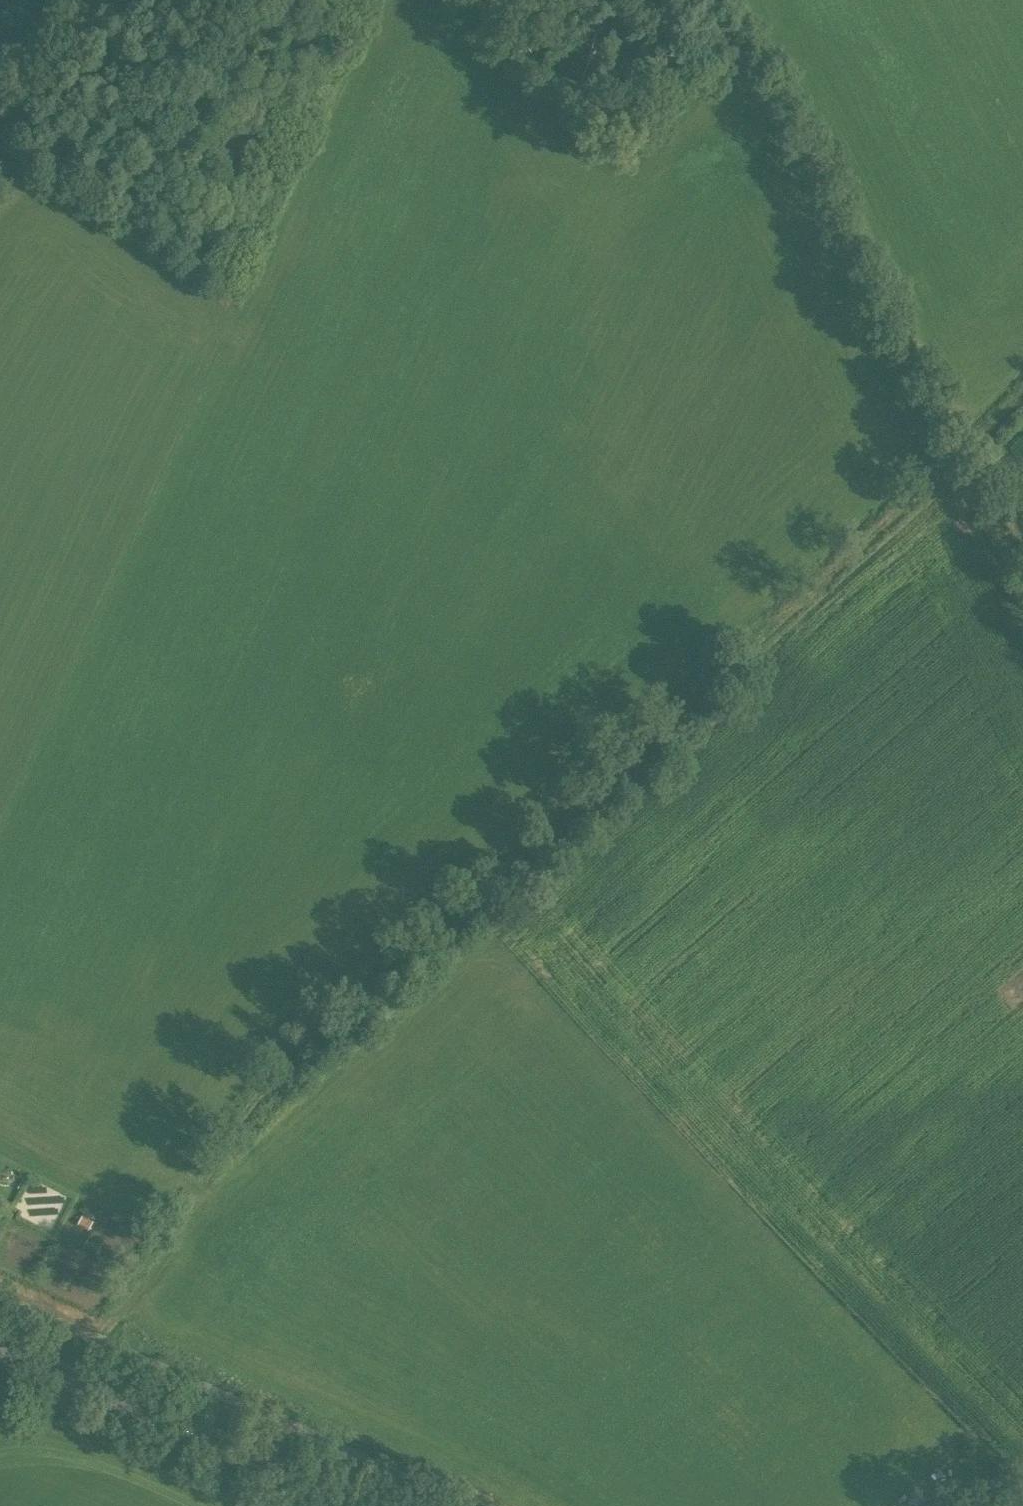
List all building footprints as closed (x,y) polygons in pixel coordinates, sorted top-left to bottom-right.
[(93,1221),(82,1215),(78,1224),(88,1229),(93,1221)]
